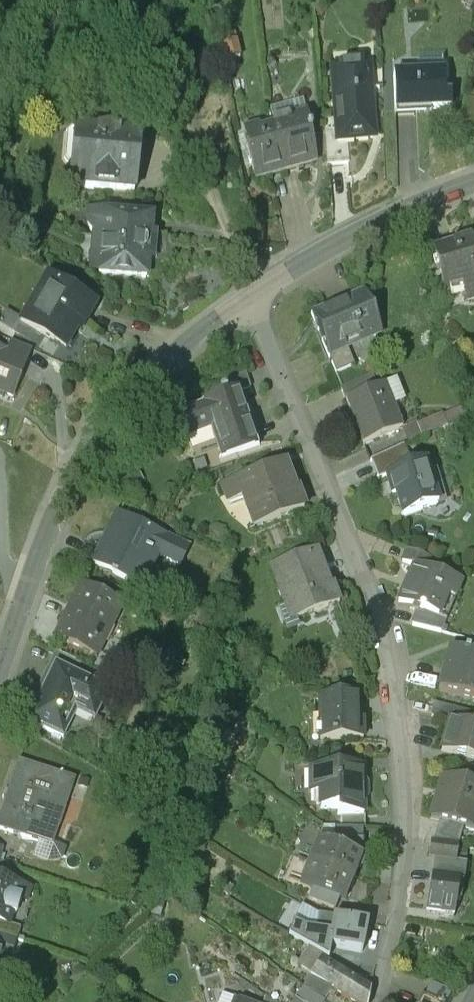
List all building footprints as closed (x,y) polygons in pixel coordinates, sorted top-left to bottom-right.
[(367,67),(330,70),(335,116),(337,139),(348,138),(373,136),(367,67)] [(445,75),(395,77),(397,110),(452,107),(452,97),(447,97),(445,75)] [(337,139),(335,116),(323,117),(327,160),(349,158),(348,138),(337,139)] [(307,119),(289,124),(290,127),(274,131),(284,169),(316,161),(313,150),(314,150),(307,119)] [(142,129),(78,123),(78,124),(77,127),(84,127),(82,150),(75,154),(75,157),(73,179),(137,185),(139,159),(133,158),(136,132),(142,132),(142,129)] [(78,124),(73,124),(67,128),(65,151),(70,156),(75,157),(75,154),(82,150),(84,127),(77,127),(78,124)] [(284,169),(274,131),(260,135),(259,132),(246,135),(249,148),(248,148),(251,162),(252,162),(256,176),(284,169)] [(98,224),(104,228),(100,266),(147,271),(153,211),(89,205),(90,212),(93,219),(98,224)] [(451,241),(452,244),(435,249),(448,297),(465,292),(467,298),(473,296),(473,235),(451,241)] [(65,349),(81,321),(85,323),(97,302),(44,271),(15,320),(65,349)] [(359,293),(331,305),(326,302),(311,309),(330,353),(347,346),(348,346),(345,338),(373,326),(359,293)] [(31,349),(11,341),(6,353),(26,360),(31,349)] [(347,346),(330,353),(336,367),(353,360),(347,346)] [(12,400),(26,360),(0,350),(0,395),(12,400)] [(246,368),(222,376),(226,389),(227,388),(228,389),(238,386),(239,386),(251,382),(246,368)] [(371,370),(342,382),(348,396),(377,385),(371,370)] [(348,396),(346,397),(363,441),(402,426),(385,382),(377,385),(348,396)] [(226,389),(220,391),(221,392),(202,398),(203,400),(180,408),(187,428),(212,420),(224,453),(258,441),(239,386),(238,386),(228,389),(227,388),(226,389)] [(415,421),(402,426),(409,441),(466,416),(468,414),(466,405),(417,424),(415,421)] [(404,444),(370,457),(379,476),(388,473),(413,465),(404,444)] [(284,459),(222,482),(229,500),(244,494),(255,525),(304,506),(296,486),(294,486),(284,459)] [(413,465),(388,473),(393,491),(397,490),(404,512),(437,502),(437,500),(444,498),(439,483),(432,485),(424,461),(413,465)] [(166,536),(118,513),(95,561),(113,570),(112,572),(130,581),(145,549),(157,555),(166,536)] [(431,556),(407,546),(402,559),(414,564),(415,563),(426,568),(431,556)] [(316,548),(271,565),(286,605),(290,603),(295,618),(339,602),(332,582),(329,583),(316,548)] [(426,568),(415,563),(414,564),(399,600),(419,608),(438,616),(447,596),(453,599),(460,583),(426,568)] [(81,584),(55,638),(96,658),(103,643),(99,642),(118,604),(121,605),(122,604),(81,584)] [(438,616),(419,608),(413,623),(442,631),(447,620),(438,616)] [(450,648),(439,689),(473,699),(473,655),(450,648)] [(81,664),(54,650),(42,675),(47,678),(54,664),(75,675),(81,664)] [(47,678),(25,722),(62,740),(78,707),(96,716),(108,691),(75,675),(54,664),(47,678)] [(358,697),(320,698),(321,738),(362,737),(362,720),(358,720),(358,697)] [(436,702),(432,714),(450,719),(451,718),(471,724),(473,715),(473,713),(436,702)] [(451,718),(450,719),(442,749),(473,758),(473,725),(471,724),(451,718)] [(365,765),(365,753),(328,753),(328,766),(364,765),(365,765)] [(17,762),(0,814),(0,831),(43,845),(58,801),(66,803),(74,781),(17,762)] [(364,779),(364,765),(328,766),(324,766),(311,766),(312,792),(320,791),(320,808),(337,808),(337,813),(341,813),(364,813),(364,799),(368,797),(368,782),(364,779)] [(444,775),(432,817),(441,820),(465,826),(473,829),(473,784),(444,775)] [(364,813),(341,813),(341,825),(363,827),(365,827),(365,813),(364,813)] [(465,826),(441,820),(433,841),(458,845),(465,826)] [(341,825),(335,825),(335,839),(363,840),(363,827),(341,825)] [(363,840),(335,839),(331,846),(317,840),(309,860),(353,878),(361,858),(363,840)] [(433,841),(430,841),(428,856),(455,861),(458,845),(433,841)] [(465,863),(434,858),(432,874),(464,880),(465,863)] [(353,878),(309,860),(300,882),(313,887),(339,898),(345,900),(353,878)] [(464,880),(432,874),(427,908),(455,912),(457,896),(461,897),(464,880)] [(8,926),(11,915),(15,916),(20,900),(16,899),(20,887),(0,881),(0,924),(8,926)] [(339,898),(313,887),(309,898),(335,909),(339,898)] [(324,932),(305,928),(302,942),(327,957),(329,946),(361,951),(366,923),(334,917),(332,929),(325,928),(324,932)] [(305,928),(294,923),(290,934),(302,942),(305,928)] [(0,924),(0,936),(16,941),(20,930),(8,926),(0,924)] [(4,949),(13,952),(16,941),(0,936),(0,948),(4,949)] [(320,958),(311,973),(332,987),(330,991),(334,993),(337,990),(357,1001),(367,1001),(370,990),(320,958)] [(332,987),(311,973),(303,985),(325,999),(330,991),(332,987)] [(402,992),(389,986),(386,996),(399,1001),(409,1001),(415,990),(421,992),(423,988),(407,981),(402,992)] [(415,990),(409,1001),(441,1001),(421,992),(415,990)]
